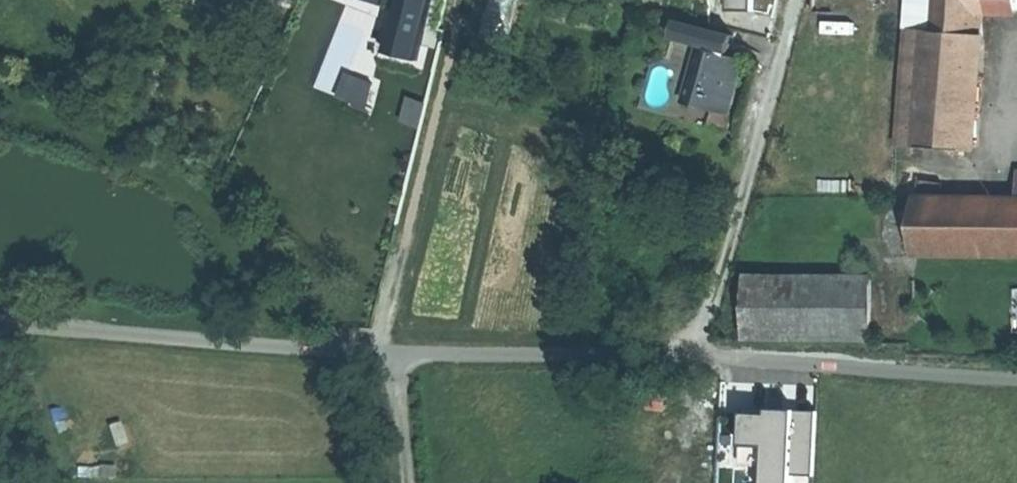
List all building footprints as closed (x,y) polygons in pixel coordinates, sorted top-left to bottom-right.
[(372,0),(334,0),(370,14),(375,1),(372,0)] [(515,44),(519,0),(491,0),(486,41),(515,44)] [(906,15),(897,145),(919,147),(928,32),(930,0),(907,0),(906,15)] [(928,32),(963,35),(973,36),(975,0),(930,0),(928,32)] [(973,36),(980,36),(981,8),(981,0),(975,0),(973,36)] [(981,8),(1016,10),(1016,0),(981,0),(981,8)] [(737,35),(682,19),(677,37),(704,45),(704,48),(731,56),(737,35)] [(963,35),(928,32),(919,147),(953,150),(963,35)] [(973,36),(963,35),(953,150),(964,151),(973,36)] [(731,56),(704,48),(689,101),(716,109),(729,113),(729,112),(735,89),(744,60),(731,56)] [(340,96),(367,102),(372,79),(346,72),(340,96)] [(729,113),(716,109),(712,126),(728,130),(733,113),(729,112),(729,113)] [(915,198),(914,255),(1016,257),(1016,200),(915,198)] [(871,281),(748,279),(747,340),(870,342),(871,281)] [(821,413),(733,403),(729,442),(756,445),(752,482),(814,482),(821,413)]
